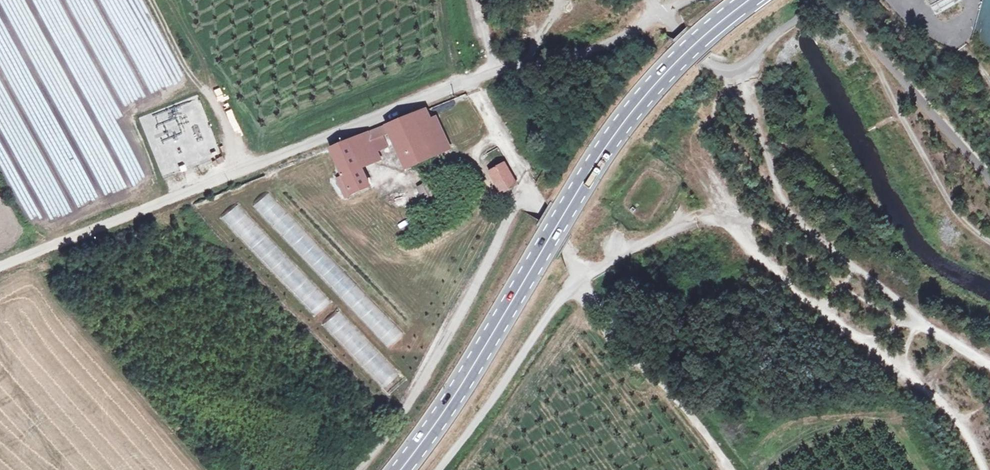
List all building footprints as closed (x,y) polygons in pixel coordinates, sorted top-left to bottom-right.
[(960,0),(940,0),(930,5),(935,14),(960,0)] [(217,99),(223,96),(218,88),(213,91),(217,99)] [(425,110),(386,125),(390,133),(407,169),(450,149),(435,118),(431,120),(425,110)] [(509,119),(503,122),(512,138),(518,134),(509,119)] [(386,125),(350,140),(362,167),(380,160),(377,152),(386,148),(382,137),(390,133),(386,125)] [(350,140),(330,148),(343,175),(337,177),(346,197),(370,186),(362,167),(350,140)] [(504,163),(489,171),(502,193),(517,185),(504,163)] [(431,182),(418,188),(427,205),(439,199),(431,182)] [(265,189),(248,205),(390,351),(407,335),(265,189)] [(238,203),(222,218),(314,315),(330,300),(238,203)] [(339,311),(324,325),(383,388),(398,375),(339,311)]
